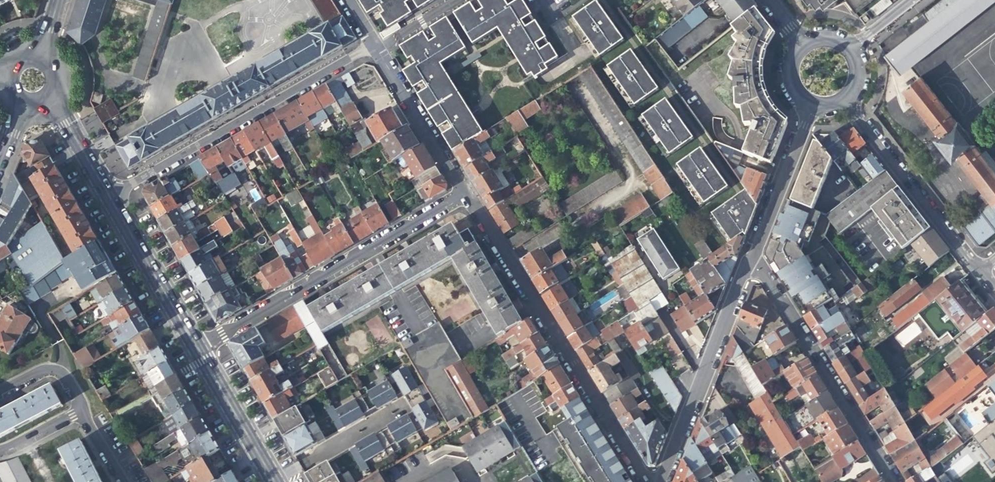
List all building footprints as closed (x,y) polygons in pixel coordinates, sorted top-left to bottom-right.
[(67,31),(81,44),(82,43),(94,33),(105,0),(77,0),(67,31)] [(116,148),(129,170),(143,162),(144,163),(164,152),(163,151),(170,146),(185,138),(188,136),(206,126),(215,121),(216,122),(272,89),(279,84),(316,63),(323,59),(324,60),(343,48),(357,39),(333,0),(313,0),(329,24),(310,35),(310,36),(258,66),(257,66),(250,70),(235,78),(201,98),(202,99),(150,128),(149,128),(130,139),(130,140),(116,148)] [(136,75),(148,79),(172,2),(165,0),(158,0),(136,75)] [(192,2),(207,28),(220,20),(215,12),(211,5),(208,0),(192,0),(191,0),(192,2)] [(369,16),(378,10),(381,8),(385,14),(382,16),(390,29),(413,15),(411,11),(418,7),(420,11),(436,1),(436,0),(359,0),(369,16)] [(536,80),(549,72),(547,67),(560,60),(552,47),(548,49),(544,42),(548,40),(537,23),(534,25),(530,19),(533,17),(523,0),(514,6),(510,8),(506,2),(509,0),(480,0),(479,1),(481,4),(474,8),(472,5),(455,15),(471,41),(501,23),(534,76),(536,80)] [(684,18),(698,6),(704,2),(702,0),(669,0),(684,18)] [(734,26),(755,9),(757,8),(751,0),(714,0),(734,26)] [(818,11),(825,6),(830,11),(835,9),(848,3),(858,15),(875,1),(874,0),(809,0),(818,11)] [(867,13),(872,19),(892,4),(889,0),(884,0),(867,13)] [(937,13),(936,12),(935,13),(941,21),(923,35),(899,54),(899,53),(898,54),(904,62),(913,73),(914,72),(923,65),(937,54),(937,53),(994,7),(994,0),(953,0),(937,13)] [(597,3),(575,19),(601,59),(624,41),(610,21),(597,3)] [(698,6),(684,18),(655,40),(665,52),(707,18),(698,6)] [(754,130),(743,154),(772,165),(788,124),(782,119),(776,112),(771,107),(767,100),(764,92),(762,86),(761,79),(761,76),(761,73),(762,64),(763,57),(765,51),(767,47),(770,40),(775,34),(755,9),(734,26),(731,27),(738,35),(733,40),(738,45),(730,58),(734,63),(730,79),(735,83),(735,91),(740,107),(742,110),(747,125),(752,126),(754,130)] [(917,28),(923,35),(941,21),(935,13),(917,28)] [(414,68),(405,73),(415,90),(418,88),(420,91),(423,94),(419,96),(440,130),(443,128),(447,134),(444,136),(454,153),(481,137),(435,64),(465,46),(448,20),(432,30),(434,34),(428,37),(425,34),(402,48),(410,62),(413,60),(417,66),(414,68)] [(501,23),(471,41),(474,46),(500,30),(529,78),(534,76),(501,23)] [(435,64),(481,137),(485,134),(442,66),(467,50),(465,46),(435,64)] [(645,70),(632,52),(608,68),(636,107),(659,90),(645,70)] [(480,54),(461,66),(464,69),(483,58),(480,54)] [(579,76),(661,201),(668,196),(671,194),(673,193),(591,68),(579,76)] [(948,131),(943,135),(949,143),(944,148),(948,153),(953,148),(960,157),(965,153),(994,192),(994,157),(981,139),(982,139),(965,117),(964,118),(928,72),(912,85),(948,131)] [(355,85),(348,73),(338,79),(342,86),(347,83),(350,88),(355,85)] [(342,86),(338,79),(327,86),(341,110),(353,104),(342,86)] [(337,115),(342,112),(341,110),(327,86),(322,89),(314,93),(327,117),(336,113),(337,115)] [(328,118),(327,117),(314,93),(308,97),(299,102),(308,119),(318,113),(322,121),(328,118)] [(90,102),(100,106),(103,96),(93,94),(92,98),(90,102)] [(668,101),(643,118),(671,156),(694,140),(681,120),(668,101)] [(314,130),(308,119),(299,102),(288,108),(275,116),(286,135),(306,124),(310,132),(314,130)] [(507,120),(516,135),(528,127),(525,122),(540,111),(535,103),(507,120)] [(353,104),(341,110),(342,112),(360,142),(365,151),(373,146),(360,124),(359,122),(362,120),(361,119),(353,104)] [(107,106),(96,112),(101,122),(113,115),(107,106)] [(883,114),(877,106),(871,114),(876,120),(883,114)] [(378,144),(381,142),(403,129),(397,117),(393,110),(368,123),(368,126),(378,144)] [(294,149),(286,135),(275,116),(269,119),(260,124),(271,144),(280,139),(283,143),(288,152),(294,149)] [(503,123),(513,140),(517,138),(518,137),(516,135),(507,120),(503,123)] [(277,168),(278,168),(283,165),(274,148),(271,144),(260,124),(253,128),(245,133),(256,151),(257,152),(265,148),(272,161),(273,161),(277,168)] [(406,128),(403,129),(381,142),(394,163),(403,157),(419,148),(411,136),(406,128)] [(459,161),(465,171),(485,158),(478,147),(495,136),(491,130),(485,134),(481,137),(454,153),(459,161)] [(838,134),(835,134),(854,159),(860,155),(857,152),(865,145),(854,131),(849,135),(846,137),(843,133),(838,134)] [(247,156),(256,151),(245,133),(239,136),(231,141),(243,161),(246,166),(251,163),(247,156)] [(827,140),(820,146),(833,161),(834,164),(843,157),(855,172),(861,168),(860,166),(854,159),(835,134),(834,135),(827,140)] [(101,150),(113,144),(109,135),(97,141),(101,150)] [(519,155),(521,154),(526,151),(517,138),(513,140),(511,142),(519,155)] [(274,148),(283,143),(280,139),(271,144),(274,148)] [(233,176),(237,174),(233,167),(243,161),(231,141),(227,144),(217,149),(225,162),(233,176)] [(743,154),(713,141),(748,191),(759,206),(765,191),(769,179),(750,170),(749,172),(738,167),(743,154)] [(351,159),(365,151),(360,142),(346,150),(351,159)] [(31,165),(34,165),(40,176),(56,167),(48,154),(42,143),(36,143),(27,143),(22,155),(29,159),(31,165)] [(813,211),(833,161),(820,146),(815,144),(803,173),(792,202),(813,211)] [(403,157),(416,179),(436,168),(429,156),(422,146),(419,148),(403,157)] [(216,168),(225,162),(217,149),(210,153),(200,159),(210,175),(217,185),(223,180),(216,168)] [(703,149),(679,166),(705,205),(729,187),(716,168),(703,149)] [(498,150),(492,154),(495,160),(501,156),(498,150)] [(486,166),(495,160),(492,154),(485,158),(465,171),(469,177),(473,185),(491,173),(486,166)] [(23,166),(29,159),(22,155),(19,165),(23,166)] [(872,182),(886,171),(879,163),(874,156),(860,166),(861,168),(872,182)] [(199,181),(210,175),(200,159),(189,165),(199,181)] [(247,168),(246,166),(243,161),(233,167),(237,174),(247,168)] [(34,165),(16,177),(22,187),(32,181),(40,176),(34,165)] [(288,174),(283,165),(278,168),(283,177),(288,174)] [(504,165),(491,173),(473,185),(481,197),(485,203),(490,212),(505,203),(499,194),(505,190),(497,176),(502,173),(507,170),(504,165)] [(32,181),(42,197),(55,220),(79,206),(67,186),(56,167),(40,176),(32,181)] [(417,191),(419,190),(423,188),(442,178),(438,172),(436,168),(416,179),(411,182),(415,190),(416,189),(417,191)] [(622,181),(614,169),(560,205),(567,217),(622,181)] [(890,177),(886,171),(872,182),(857,193),(826,217),(825,217),(829,223),(824,237),(829,244),(839,235),(842,233),(873,209),(881,202),(884,200),(899,188),(890,177)] [(510,187),(502,173),(497,176),(505,190),(510,187)] [(15,174),(2,206),(0,209),(0,262),(9,256),(12,254),(6,245),(4,242),(8,239),(10,243),(33,206),(31,203),(22,187),(16,177),(15,174)] [(170,181),(168,177),(144,191),(144,196),(147,201),(151,209),(171,197),(180,192),(181,192),(174,180),(170,181)] [(423,188),(430,200),(446,191),(447,186),(445,182),(442,178),(423,188)] [(520,209),(545,192),(550,189),(543,178),(513,197),(520,209)] [(35,201),(42,197),(32,181),(22,187),(31,203),(35,201)] [(254,201),(261,198),(256,187),(249,190),(254,201)] [(426,203),(430,200),(423,188),(419,190),(426,203)] [(905,195),(899,188),(873,209),(878,215),(906,248),(931,229),(905,195)] [(290,206),(302,200),(297,189),(285,195),(290,206)] [(554,207),(559,204),(550,189),(545,192),(554,207)] [(748,191),(712,215),(733,243),(743,235),(746,237),(752,221),(759,206),(748,191)] [(185,200),(180,192),(171,197),(176,205),(185,200)] [(200,193),(191,198),(194,202),(203,197),(200,193)] [(641,195),(611,214),(620,228),(642,214),(650,209),(641,195)] [(672,202),(668,196),(661,201),(665,207),(672,202)] [(191,197),(185,200),(176,205),(171,197),(151,209),(154,214),(159,222),(194,202),(191,198),(191,197)] [(265,208),(269,206),(266,199),(261,202),(265,208)] [(306,218),(311,215),(303,199),(298,202),(306,218)] [(792,202),(787,200),(780,217),(769,242),(764,255),(781,281),(791,298),(804,318),(823,305),(834,298),(823,280),(829,277),(822,265),(816,269),(812,264),(810,266),(800,251),(804,242),(808,243),(820,214),(813,211),(792,202)] [(197,207),(194,202),(159,222),(162,226),(167,235),(186,224),(182,216),(197,207)] [(393,222),(402,216),(394,203),(394,202),(385,207),(393,222)] [(519,226),(507,206),(505,203),(490,212),(498,224),(505,235),(519,226)] [(990,207),(971,222),(986,240),(994,232),(994,203),(990,207)] [(664,218),(656,204),(650,209),(653,214),(658,222),(664,218)] [(55,220),(76,257),(77,257),(100,243),(89,224),(79,206),(55,220)] [(378,206),(363,215),(374,233),(382,228),(389,224),(378,206)] [(357,218),(343,226),(354,245),(364,239),(374,233),(363,215),(360,209),(353,213),(357,218)] [(645,219),(653,214),(650,209),(642,214),(645,219)] [(235,213),(225,220),(229,226),(240,220),(235,213)] [(323,262),(335,256),(325,239),(322,234),(323,233),(313,216),(307,220),(317,237),(303,245),(307,254),(315,267),(323,262)] [(223,238),(233,232),(229,226),(225,220),(225,219),(196,235),(174,249),(178,254),(182,262),(201,250),(197,243),(218,231),(223,238)] [(333,235),(325,239),(335,256),(345,250),(354,245),(343,226),(339,219),(334,222),(338,229),(331,232),(333,235)] [(244,227),(240,220),(229,226),(233,232),(234,233),(244,227)] [(192,235),(186,224),(167,235),(170,241),(174,249),(196,235),(195,233),(192,235)] [(321,302),(308,310),(316,323),(322,333),(452,257),(501,339),(524,324),(503,288),(481,250),(468,229),(460,233),(454,224),(439,233),(397,258),(353,284),(321,302)] [(534,225),(509,241),(515,251),(540,235),(534,225)] [(8,239),(4,242),(6,245),(12,254),(15,260),(30,283),(32,286),(66,263),(49,234),(45,227),(12,246),(10,243),(8,239)] [(910,245),(929,268),(949,253),(937,237),(931,229),(910,245)] [(302,245),(294,230),(289,232),(298,248),(302,245)] [(655,231),(638,241),(664,281),(672,276),(681,271),(655,231)] [(715,256),(708,261),(727,287),(733,271),(746,237),(743,235),(733,243),(715,256)] [(275,246),(283,260),(294,279),(302,275),(294,262),(281,240),(274,244),(275,246)] [(702,261),(704,264),(708,261),(715,256),(705,242),(704,240),(696,245),(705,259),(702,261)] [(216,242),(201,250),(182,262),(186,269),(190,275),(209,264),(204,256),(210,253),(219,248),(216,242)] [(592,245),(601,258),(605,255),(602,251),(596,242),(592,245)] [(97,287),(118,274),(113,264),(100,243),(77,257),(76,257),(66,263),(32,286),(30,283),(18,290),(28,306),(52,291),(51,290),(63,283),(62,282),(73,275),(72,273),(75,271),(83,286),(87,292),(90,291),(97,287)] [(632,247),(614,258),(608,261),(616,273),(624,286),(631,298),(639,310),(649,303),(649,302),(654,298),(661,293),(632,247)] [(608,248),(602,251),(605,255),(608,261),(614,258),(608,248)] [(542,249),(521,262),(525,269),(534,282),(551,271),(556,268),(560,265),(568,260),(563,252),(549,261),(542,249)] [(267,250),(252,258),(256,264),(271,256),(267,250)] [(215,261),(210,253),(204,256),(209,264),(212,263),(215,261)] [(307,254),(299,259),(306,272),(315,267),(307,254)] [(601,258),(611,275),(616,273),(608,261),(605,255),(601,258)] [(218,259),(215,261),(212,263),(219,273),(225,270),(218,259)] [(299,259),(294,262),(302,275),(304,274),(306,272),(299,259)] [(262,272),(262,273),(275,291),(284,285),(294,279),(283,260),(262,272)] [(704,264),(691,274),(716,312),(716,313),(722,298),(727,287),(708,261),(704,264)] [(232,266),(225,270),(219,273),(212,263),(209,264),(190,275),(195,283),(199,291),(221,277),(228,273),(234,270),(232,266)] [(556,268),(551,271),(534,282),(537,288),(542,295),(559,285),(560,284),(564,281),(568,278),(560,265),(556,268)] [(80,288),(83,286),(75,271),(72,273),(73,275),(80,288)] [(883,280),(876,271),(872,274),(866,278),(867,280),(874,287),(883,280)] [(237,288),(228,273),(221,277),(230,292),(236,289),(237,288)] [(256,276),(268,295),(275,291),(262,273),(256,276)] [(611,276),(619,288),(624,286),(616,273),(611,275),(611,276)] [(97,287),(104,300),(108,298),(126,288),(122,280),(118,274),(97,287)] [(692,304),(687,295),(681,298),(686,308),(696,325),(707,318),(716,312),(691,274),(687,276),(701,299),(692,304)] [(230,292),(221,277),(199,291),(203,297),(208,306),(230,292)] [(600,282),(598,277),(592,281),(595,285),(600,282)] [(899,330),(918,314),(951,289),(943,278),(922,294),(923,296),(893,321),(899,330)] [(858,299),(874,287),(867,280),(861,284),(852,291),(857,298),(858,299)] [(947,333),(949,335),(955,331),(966,325),(969,329),(973,326),(977,323),(988,314),(975,296),(962,280),(951,289),(918,314),(938,341),(943,337),(947,333)] [(564,281),(560,284),(559,285),(569,301),(573,299),(574,298),(564,281)] [(913,281),(877,308),(879,310),(878,312),(883,319),(914,295),(920,290),(913,281)] [(673,286),(681,298),(687,295),(684,290),(681,292),(676,284),(673,286)] [(547,304),(552,312),(568,302),(569,301),(559,285),(542,295),(547,304)] [(417,313),(427,308),(416,286),(405,292),(417,313)] [(625,301),(627,300),(631,298),(624,286),(619,288),(618,289),(625,301)] [(90,291),(98,304),(104,300),(97,287),(90,291)] [(107,310),(110,316),(134,302),(130,294),(126,288),(108,298),(113,307),(107,310)] [(240,296),(236,289),(230,292),(208,306),(218,324),(238,312),(241,310),(235,300),(240,296)] [(849,304),(857,298),(852,291),(844,297),(849,304)] [(860,322),(849,304),(844,297),(835,304),(837,308),(840,314),(849,330),(860,322)] [(98,304),(106,318),(110,316),(107,310),(113,307),(108,298),(104,300),(98,304)] [(627,300),(635,312),(639,310),(631,298),(627,300)] [(581,313),(573,299),(569,301),(568,302),(576,316),(581,313)] [(104,327),(113,321),(118,318),(123,327),(142,316),(138,308),(134,302),(110,316),(106,318),(101,321),(104,327)] [(300,304),(295,307),(306,326),(308,328),(316,323),(308,310),(304,302),(300,304)] [(556,318),(561,326),(576,316),(568,302),(552,312),(556,318)] [(68,303),(61,307),(67,317),(69,320),(76,317),(68,303)] [(668,332),(657,316),(649,303),(639,310),(635,312),(619,324),(624,333),(625,335),(636,352),(661,337),(668,332)] [(767,313),(746,305),(740,321),(737,327),(750,343),(752,345),(767,313)] [(828,313),(823,305),(804,318),(807,323),(812,331),(831,320),(828,313)] [(31,320),(10,307),(0,323),(0,334),(3,335),(0,340),(0,350),(8,354),(15,343),(16,343),(22,334),(26,336),(28,332),(32,334),(33,334),(35,333),(36,331),(37,329),(37,327),(37,325),(36,325),(30,321),(31,320)] [(55,325),(67,317),(61,307),(49,314),(55,325)] [(278,342),(306,326),(295,307),(267,323),(278,342)] [(691,328),(696,325),(686,308),(672,317),(682,333),(691,328)] [(837,308),(828,313),(831,320),(840,314),(837,308)] [(960,350),(964,354),(982,340),(994,331),(994,311),(994,310),(988,314),(977,323),(983,331),(979,333),(960,349),(960,350)] [(582,312),(581,313),(576,316),(585,328),(590,325),(582,312)] [(838,333),(841,339),(851,333),(849,330),(840,314),(831,320),(812,331),(818,340),(821,344),(827,340),(825,336),(835,329),(838,333)] [(125,336),(113,343),(115,346),(111,348),(113,351),(135,340),(151,331),(146,323),(142,316),(123,327),(120,329),(125,336)] [(565,332),(569,339),(585,328),(576,316),(561,326),(565,332)] [(114,329),(115,332),(120,329),(123,327),(118,318),(113,321),(116,327),(114,329)] [(516,337),(521,345),(539,334),(534,324),(531,320),(524,324),(501,339),(496,342),(499,347),(516,337)] [(895,337),(902,345),(921,331),(914,322),(895,337)] [(452,431),(475,418),(447,372),(463,362),(454,346),(440,323),(401,346),(452,431)] [(973,326),(979,333),(983,331),(977,323),(973,326)] [(619,337),(624,333),(619,324),(603,335),(608,343),(614,352),(618,357),(621,363),(624,367),(631,378),(632,380),(637,377),(614,340),(619,337)] [(954,341),(969,329),(966,325),(955,331),(949,335),(954,341)] [(741,351),(750,343),(737,327),(733,338),(741,351)] [(589,336),(585,328),(569,339),(572,344),(577,352),(593,342),(589,336)] [(109,335),(113,343),(125,336),(120,329),(115,332),(109,335)] [(266,345),(257,329),(230,345),(237,357),(245,370),(264,359),(265,358),(260,348),(266,345)] [(776,356),(796,344),(790,335),(786,329),(766,340),(776,356)] [(827,340),(838,333),(835,329),(825,336),(827,340)] [(139,380),(142,378),(148,375),(169,362),(162,350),(151,331),(135,340),(145,357),(131,366),(139,380)] [(994,353),(994,331),(982,340),(994,354),(994,353)] [(593,333),(589,336),(593,342),(597,339),(593,333)] [(855,340),(851,333),(841,339),(831,346),(824,350),(828,357),(833,365),(855,350),(853,346),(849,349),(849,351),(846,346),(855,340)] [(505,362),(518,355),(524,351),(530,359),(548,347),(542,338),(539,334),(521,345),(504,356),(502,357),(505,362)] [(593,352),(599,349),(608,343),(603,335),(597,339),(593,342),(577,352),(583,361),(591,374),(602,367),(593,352)] [(734,368),(747,361),(741,351),(733,338),(729,348),(726,356),(734,361),(734,368)] [(831,346),(827,340),(821,344),(824,350),(831,346)] [(500,349),(499,347),(496,342),(489,346),(492,351),(495,349),(496,352),(500,349)] [(92,345),(86,348),(94,362),(100,359),(92,345)] [(519,383),(523,389),(534,382),(542,377),(559,366),(553,355),(548,347),(530,359),(526,361),(533,374),(519,383)] [(848,365),(860,358),(864,355),(860,347),(855,350),(833,365),(840,376),(847,386),(857,380),(848,365)] [(94,362),(86,348),(74,355),(82,369),(94,362)] [(606,360),(599,349),(593,352),(602,367),(608,363),(606,360)] [(946,360),(951,366),(965,355),(964,354),(960,350),(946,360)] [(523,363),(526,361),(530,359),(524,351),(518,355),(523,363)] [(606,358),(606,360),(608,363),(618,357),(614,352),(606,358)] [(860,367),(865,374),(872,369),(868,363),(864,355),(860,358),(864,364),(860,367)] [(950,367),(960,380),(976,368),(970,361),(966,355),(965,355),(951,366),(950,367)] [(611,370),(621,363),(618,357),(608,363),(602,367),(591,374),(604,395),(621,385),(616,378),(613,378),(613,376),(612,374),(610,374),(611,370)] [(774,357),(765,362),(752,370),(762,386),(767,383),(784,373),(781,368),(778,364),(774,357)] [(268,367),(264,359),(245,370),(248,375),(252,383),(282,367),(285,365),(286,364),(283,358),(268,367)] [(467,359),(463,362),(447,372),(475,418),(488,410),(468,377),(475,372),(467,359)] [(782,460),(801,448),(798,444),(796,440),(773,403),(762,386),(752,370),(747,361),(734,368),(755,401),(751,403),(748,405),(782,460)] [(784,373),(795,390),(797,389),(817,377),(810,366),(806,361),(785,372),(784,373)] [(152,387),(154,390),(177,376),(173,368),(169,362),(148,375),(154,386),(152,387)] [(542,377),(555,397),(572,387),(565,375),(559,366),(542,377)] [(650,374),(676,414),(681,403),(682,399),(661,366),(650,374)] [(276,378),(285,373),(282,367),(252,383),(257,392),(265,405),(295,388),(305,382),(307,381),(304,377),(298,381),(297,378),(282,387),(276,378)] [(327,389),(339,382),(330,367),(318,374),(327,389)] [(627,377),(629,380),(631,378),(624,367),(620,370),(625,378),(627,377)] [(935,400),(922,410),(930,420),(952,403),(955,405),(973,390),(972,388),(985,377),(982,373),(977,367),(976,368),(960,380),(955,385),(945,393),(936,400),(935,400)] [(403,395),(408,404),(423,396),(406,369),(393,376),(391,373),(385,377),(388,382),(397,397),(402,393),(403,395)] [(878,379),(872,369),(865,374),(868,380),(870,378),(873,383),(878,379)] [(936,400),(945,393),(955,385),(944,371),(924,386),(935,400),(936,400)] [(868,380),(865,374),(861,377),(857,380),(847,386),(853,396),(857,403),(872,393),(867,385),(870,383),(868,380)] [(142,378),(150,392),(154,390),(152,387),(154,386),(148,375),(142,378)] [(152,397),(157,406),(185,390),(180,381),(177,376),(154,390),(150,392),(115,412),(119,419),(141,407),(142,403),(152,397)] [(809,395),(814,403),(828,395),(822,385),(817,377),(797,389),(800,395),(803,398),(809,395)] [(629,380),(621,385),(604,395),(612,408),(638,390),(632,380),(631,378),(629,380)] [(969,401),(977,412),(994,397),(994,380),(969,401)] [(397,397),(388,382),(369,394),(365,388),(359,392),(370,412),(377,408),(378,410),(380,409),(397,399),(397,397)] [(778,400),(767,383),(762,386),(773,403),(778,400)] [(33,395),(17,404),(27,423),(62,404),(52,385),(33,395)] [(557,403),(562,411),(580,399),(576,392),(572,387),(555,397),(546,403),(549,408),(557,403)] [(96,392),(102,401),(110,396),(106,389),(103,388),(96,392)] [(299,394),(295,388),(265,405),(269,412),(274,421),(292,410),(287,401),(299,394)] [(789,402),(800,395),(797,389),(795,390),(785,396),(789,402)] [(156,407),(164,421),(173,416),(193,404),(189,396),(185,390),(157,406),(156,407)] [(642,395),(638,390),(612,408),(620,420),(638,409),(633,401),(642,395)] [(891,390),(887,394),(895,408),(895,409),(905,401),(901,398),(899,400),(891,390)] [(880,407),(885,415),(895,408),(887,394),(885,392),(885,391),(882,393),(879,395),(875,397),(860,407),(863,412),(865,416),(880,407)] [(370,412),(359,392),(352,396),(356,402),(337,413),(345,427),(346,429),(364,418),(366,417),(365,415),(370,412)] [(875,397),(872,393),(857,403),(860,407),(875,397)] [(423,396),(408,404),(414,413),(415,415),(409,418),(418,433),(424,429),(426,432),(439,424),(427,404),(429,402),(425,395),(423,396)] [(817,422),(818,422),(837,410),(833,403),(828,395),(814,403),(807,406),(817,422)] [(112,396),(110,396),(102,401),(105,406),(114,401),(112,396)] [(593,420),(585,408),(580,399),(562,411),(569,422),(554,432),(559,441),(562,445),(585,481),(631,481),(593,420)] [(651,411),(647,403),(643,406),(640,407),(638,409),(620,420),(622,424),(627,432),(643,422),(645,420),(641,413),(646,410),(648,413),(651,411)] [(27,423),(17,404),(6,410),(2,412),(0,412),(0,438),(27,423)] [(173,416),(181,430),(202,418),(196,409),(193,404),(173,416)] [(301,405),(292,410),(274,421),(278,428),(289,447),(296,458),(318,445),(317,444),(322,441),(318,435),(313,437),(307,426),(311,424),(301,405)] [(339,431),(345,427),(337,413),(332,407),(327,410),(339,431)] [(889,426),(893,432),(904,424),(900,417),(895,409),(895,408),(885,415),(870,424),(875,432),(887,423),(889,426)] [(988,425),(994,420),(994,408),(982,418),(988,425)] [(727,409),(719,414),(728,429),(730,427),(736,424),(727,409)] [(818,422),(829,438),(848,427),(843,418),(837,410),(818,422)] [(953,413),(945,419),(958,434),(965,443),(971,438),(972,437),(953,413)] [(719,434),(728,429),(719,414),(713,417),(702,424),(721,457),(729,453),(725,446),(726,445),(719,434)] [(905,414),(900,417),(904,424),(909,421),(905,414)] [(163,422),(171,436),(174,434),(181,430),(173,416),(164,421),(163,422)] [(398,444),(418,433),(409,418),(408,416),(389,427),(388,427),(389,430),(383,433),(392,449),(395,454),(402,450),(398,444)] [(181,430),(190,445),(210,433),(205,423),(202,418),(181,430)] [(954,436),(958,434),(945,419),(943,421),(954,436)] [(988,425),(972,437),(971,438),(988,459),(982,464),(990,474),(994,471),(994,420),(988,425)] [(734,477),(721,457),(702,424),(700,421),(697,430),(692,441),(703,459),(712,454),(725,475),(716,480),(717,481),(726,481),(734,477)] [(506,422),(462,448),(478,474),(522,448),(506,422)] [(648,431),(644,425),(643,422),(627,432),(639,451),(649,468),(655,467),(667,436),(660,424),(648,431)] [(894,443),(886,448),(891,457),(914,441),(904,424),(893,432),(898,440),(894,443)] [(825,440),(836,457),(859,444),(854,437),(848,427),(829,438),(825,440)] [(735,440),(728,429),(719,434),(726,445),(735,440)] [(177,439),(182,449),(190,445),(181,430),(174,434),(177,439)] [(196,455),(200,461),(207,457),(220,449),(214,439),(210,433),(190,445),(182,449),(178,451),(181,457),(189,452),(190,454),(192,456),(194,456),(196,455)] [(392,449),(383,433),(377,437),(376,435),(374,435),(356,446),(356,447),(369,468),(370,469),(376,465),(373,460),(392,449)] [(169,444),(177,439),(174,434),(171,436),(154,446),(159,454),(170,447),(169,444)] [(810,437),(798,444),(801,448),(803,452),(822,442),(819,438),(813,441),(812,441),(810,437)] [(918,464),(921,470),(923,473),(930,469),(961,445),(955,437),(925,460),(916,442),(915,442),(914,441),(891,457),(897,467),(902,474),(918,464)] [(135,438),(128,442),(136,457),(144,452),(135,438)] [(77,481),(101,481),(91,461),(81,441),(62,451),(77,481)] [(703,459),(692,441),(688,452),(684,462),(697,481),(702,481),(704,481),(699,472),(708,467),(703,459)] [(835,473),(866,456),(859,444),(836,457),(814,470),(822,481),(841,481),(835,473)] [(369,468),(356,447),(350,451),(362,472),(369,468)] [(207,457),(200,461),(188,468),(194,478),(190,480),(191,481),(216,481),(233,472),(229,465),(216,472),(212,466),(207,457)] [(18,458),(10,461),(4,463),(0,464),(0,481),(31,481),(18,458)] [(684,462),(677,480),(676,481),(697,481),(684,462)] [(145,470),(152,481),(165,481),(167,480),(157,463),(145,470)] [(340,475),(337,476),(329,463),(306,476),(309,481),(344,481),(340,475)] [(734,477),(737,481),(761,481),(751,467),(734,477)] [(190,480),(194,478),(188,468),(180,473),(186,481),(187,481),(190,480)] [(452,469),(430,481),(459,481),(452,469)] [(935,477),(930,469),(923,473),(910,481),(927,481),(935,477)] [(905,480),(907,481),(910,481),(923,473),(921,470),(905,480)] [(880,478),(876,471),(858,481),(874,481),(880,478)] [(236,477),(233,472),(216,481),(239,481),(236,477)] [(381,473),(366,481),(387,481),(381,473)] [(939,475),(941,481),(950,481),(947,473),(939,475)] [(524,481),(542,481),(537,474),(524,481)]
